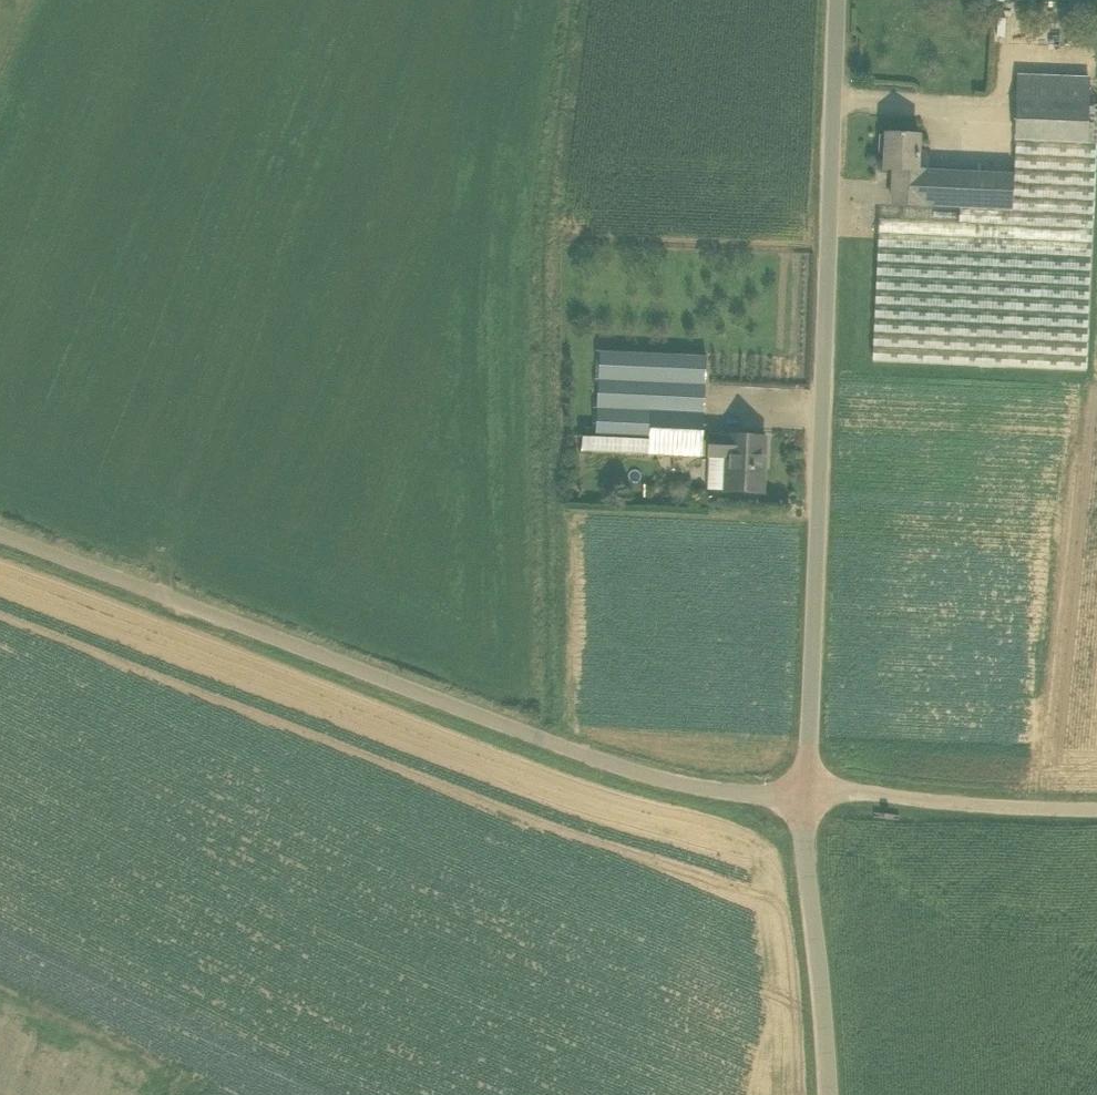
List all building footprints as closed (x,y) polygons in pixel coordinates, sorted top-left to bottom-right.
[(1014,139),(1087,142),(1090,105),(1016,102),(1014,139)] [(886,134),(886,137),(881,136),(880,152),(885,152),(885,169),(894,170),(893,204),(928,206),(930,170),(917,170),(918,135),(886,134)] [(1094,143),(1087,142),(1014,139),(1012,174),(1014,174),(1013,210),(960,207),(959,222),(880,219),(873,361),(1084,370),(1094,143)] [(1014,174),(1012,174),(930,170),(928,206),(960,207),(1013,210),(1014,174)] [(702,449),(704,412),(705,385),(706,363),(600,358),(596,439),(583,438),(582,451),(649,455),(649,447),(702,449)] [(709,436),(707,489),(725,490),(725,491),(760,492),(762,457),(765,457),(766,437),(728,435),(728,436),(709,436)]
